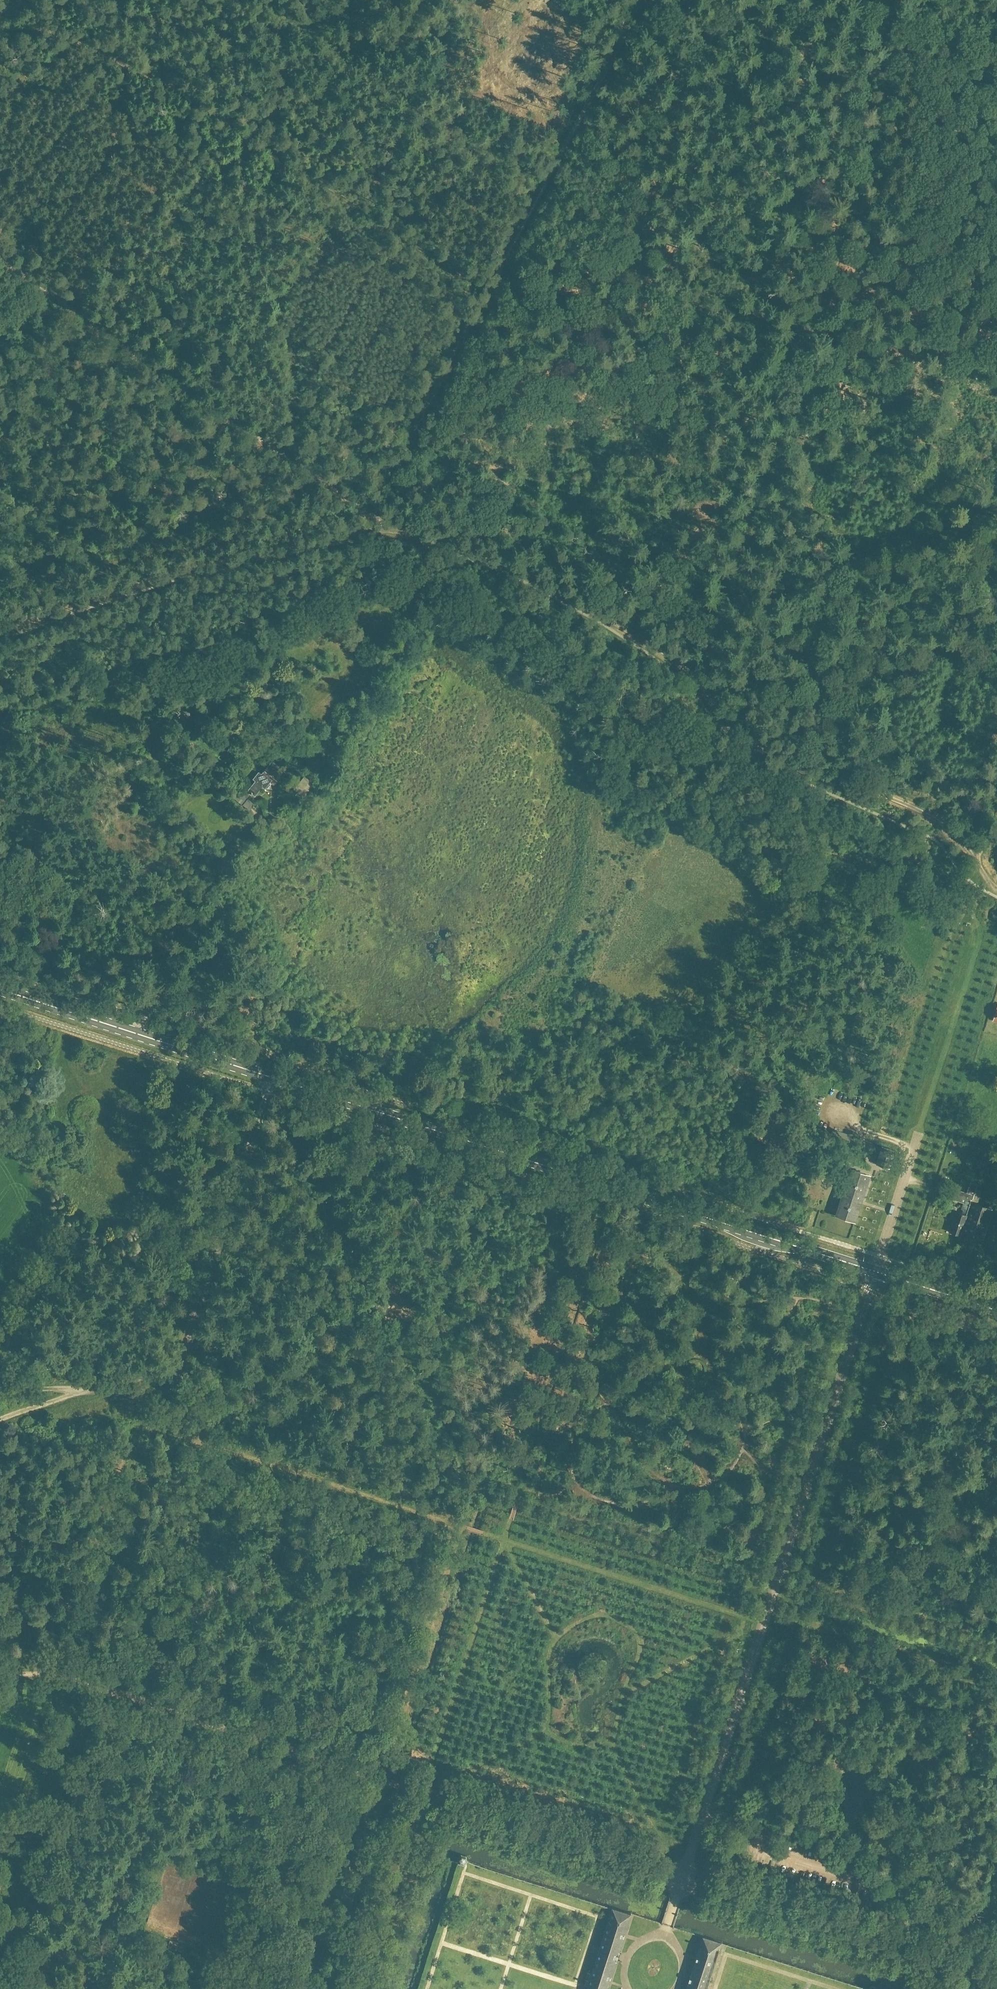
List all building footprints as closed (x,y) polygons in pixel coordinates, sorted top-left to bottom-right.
[(248,790),(255,796),(262,787),(264,789),(270,782),(274,784),(280,776),(275,772),(279,767),(272,762),(262,775),(259,773),(254,779),(256,781),(248,790)] [(304,793),(313,782),(305,775),(295,787),(304,793)] [(883,1146),(878,1164),(890,1168),(895,1150),(883,1146)] [(853,1170),(838,1215),(855,1221),(870,1175),(853,1170)] [(957,1212),(951,1231),(964,1236),(970,1220),(967,1219),(979,1183),(971,1181),(967,1193),(958,1190),(955,1200),(965,1203),(962,1209),(965,1210),(963,1214),(957,1212)] [(979,1183),(967,1219),(970,1220),(964,1236),(983,1242),(994,1209),(978,1204),(984,1185),(979,1183)] [(464,1865),(468,1861),(466,1856),(461,1854),(457,1858),(458,1863),(464,1865)] [(588,1988),(587,1988),(608,1988),(632,1914),(613,1908),(588,1988)] [(722,1943),(703,1937),(687,1988),(708,1988),(722,1943)]
